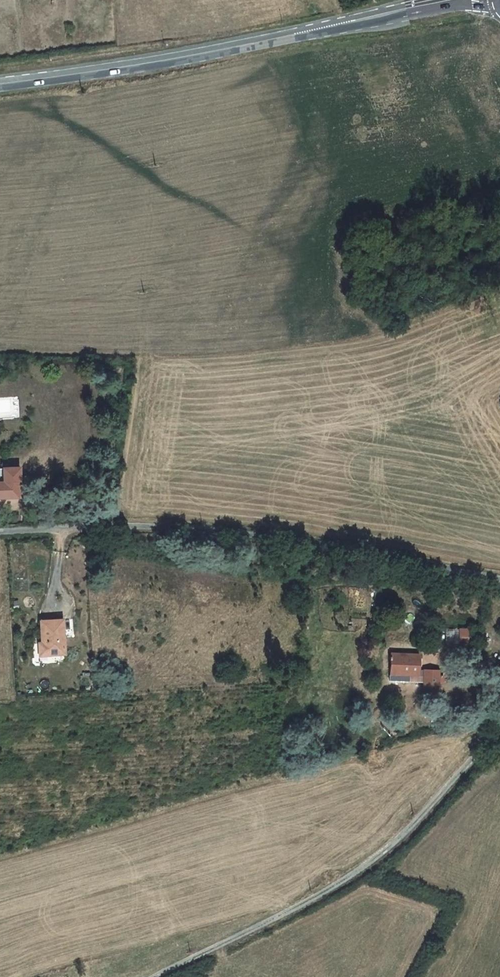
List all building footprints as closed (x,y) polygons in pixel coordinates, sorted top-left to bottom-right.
[(17,497),(20,481),(19,467),(0,468),(0,498),(17,497)] [(63,620),(40,621),(42,643),(46,643),(47,655),(65,654),(63,620)] [(39,643),(39,656),(47,655),(46,643),(42,643),(39,643)] [(390,654),(390,672),(401,673),(401,675),(408,675),(408,673),(418,673),(419,670),(419,655),(390,654)] [(438,670),(425,670),(424,676),(424,695),(437,695),(438,670)]
